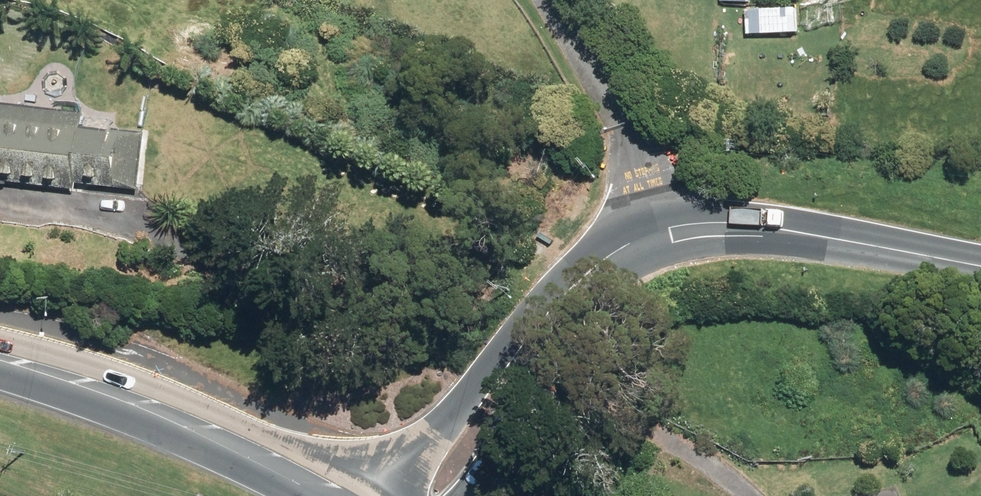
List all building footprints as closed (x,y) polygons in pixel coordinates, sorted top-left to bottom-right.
[(795,11),(746,12),(746,38),(795,37),(795,11)] [(4,189),(4,185),(75,192),(75,188),(138,194),(144,136),(112,133),(113,124),(85,121),(85,130),(81,129),(83,115),(0,107),(0,189),(4,189)]
